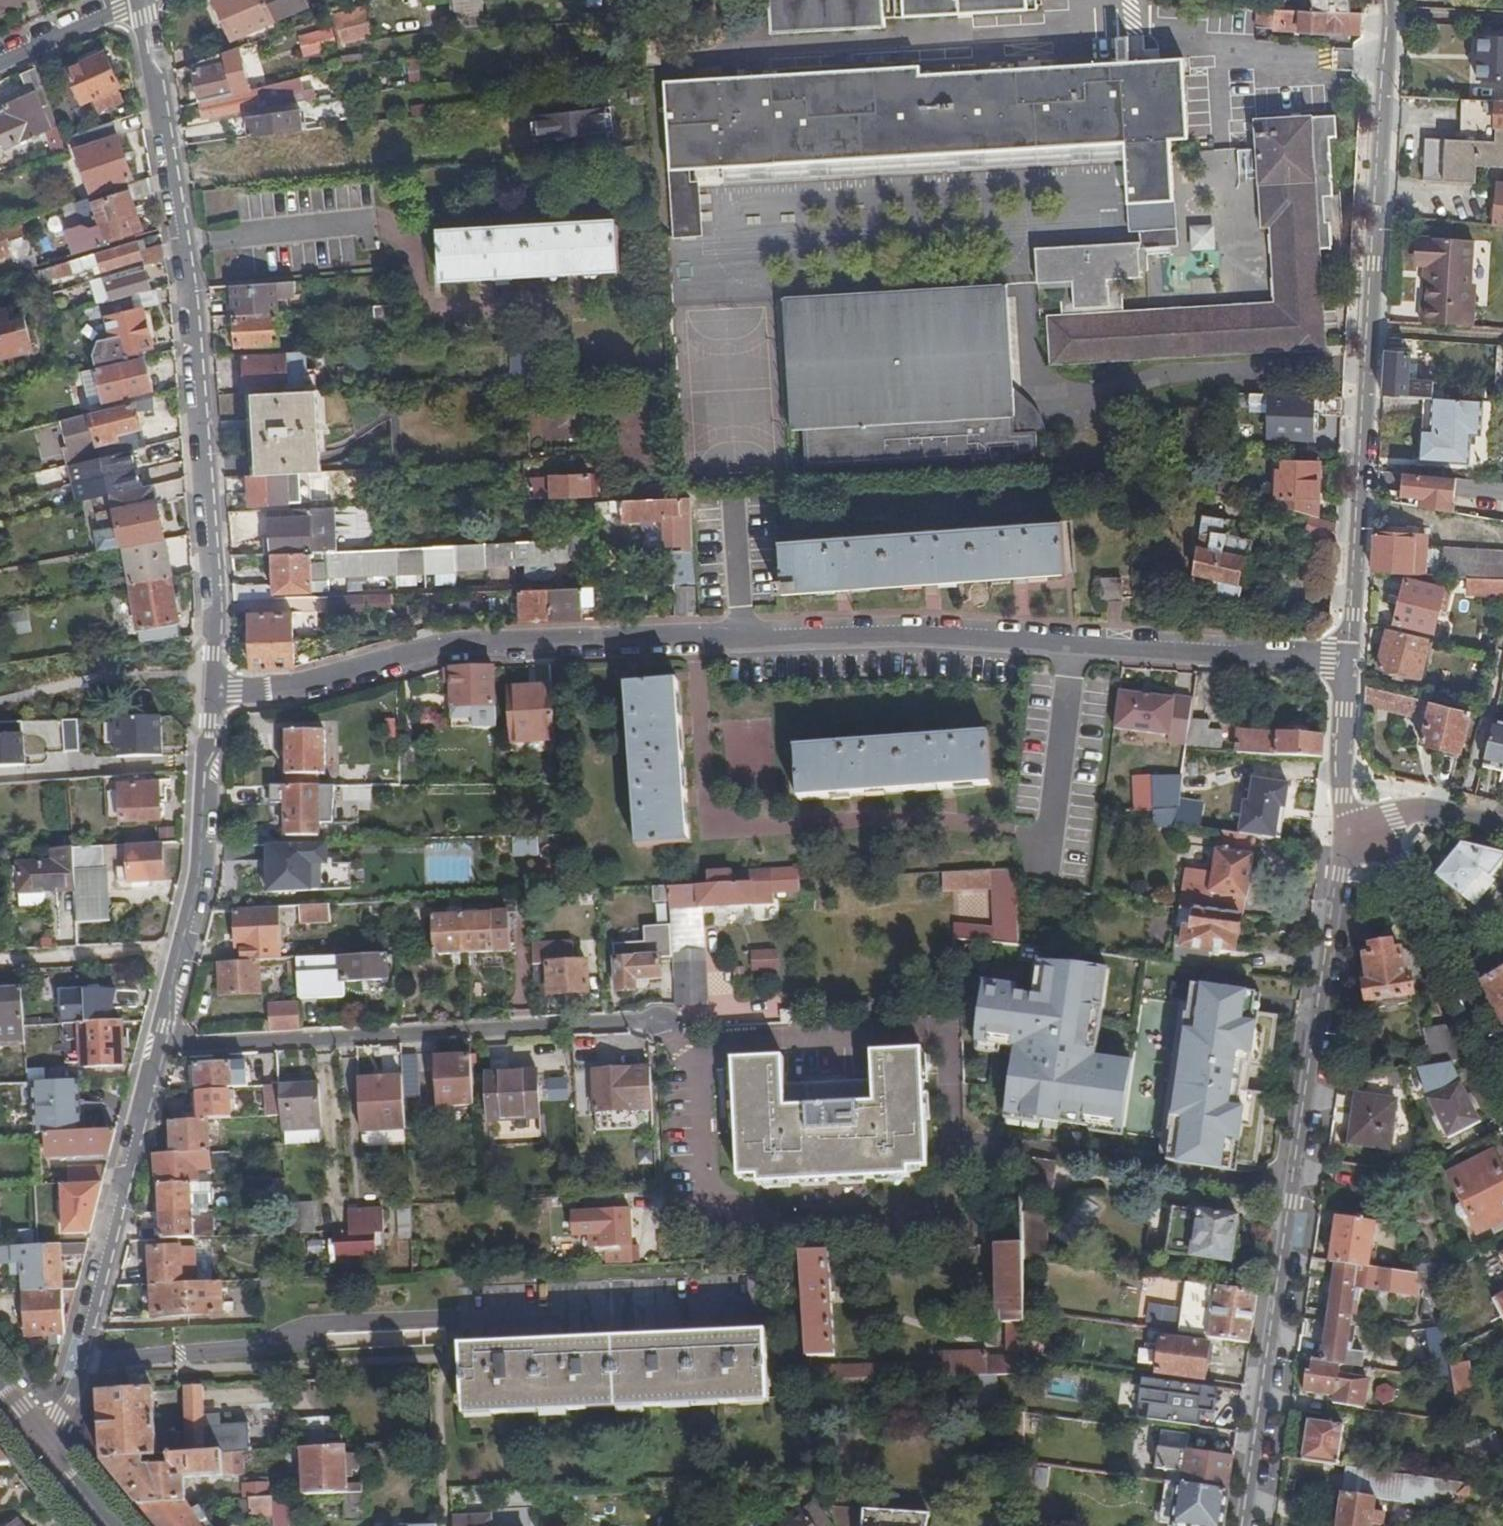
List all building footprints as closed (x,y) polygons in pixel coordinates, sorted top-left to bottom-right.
[(21,0),(0,0),(0,12),(9,9),(7,5),(21,0)] [(23,4),(21,0),(7,5),(9,9),(23,4)] [(216,0),(215,0),(209,3),(217,23),(225,20),(216,0)] [(225,20),(233,38),(246,34),(250,44),(281,32),(276,20),(267,0),(216,0),(225,20)] [(276,20),(309,6),(306,0),(267,0),(276,20)] [(452,30),(483,29),(482,0),(451,0),(452,30)] [(770,10),(793,9),(792,0),(769,0),(770,10)] [(1036,0),(935,0),(793,9),(770,10),(771,30),(886,23),(886,16),(958,12),(957,4),(970,3),(971,12),(1037,7),(1036,0)] [(793,9),(935,0),(792,0),(793,9)] [(1351,11),(1349,0),(1314,0),(1315,10),(1351,11)] [(958,12),(971,12),(970,3),(957,4),(958,12)] [(1364,33),(1365,12),(1351,11),(1315,10),(1256,7),(1255,27),(1273,28),(1274,29),(1300,30),(1301,31),(1325,32),(1325,31),(1364,33)] [(365,8),(333,17),(342,41),(372,37),(365,8)] [(886,26),(886,23),(771,30),(771,33),(886,26)] [(1480,35),(1478,78),(1502,79),(1502,36),(1480,35)] [(121,85),(108,52),(70,69),(84,102),(91,99),(96,111),(125,100),(119,87),(121,85)] [(224,53),(193,65),(198,90),(189,92),(191,104),(200,102),(238,92),(237,88),(232,89),(224,53)] [(411,82),(422,80),(417,56),(407,58),(411,82)] [(1188,138),(1185,76),(1183,57),(1096,63),(920,74),(919,65),(824,71),(665,82),(670,170),(689,168),(757,164),(923,154),(1125,142),(1130,228),(1139,228),(1140,241),(1141,247),(1176,245),(1170,139),(1188,138)] [(36,64),(21,71),(31,92),(5,104),(7,108),(0,111),(0,134),(6,147),(46,129),(57,124),(36,64)] [(238,92),(200,102),(204,119),(249,110),(296,102),(304,101),(316,98),(313,88),(301,92),(296,78),(256,88),(242,91),(238,92)] [(241,84),(242,91),(256,88),(254,81),(241,84)] [(542,155),(612,148),(606,107),(579,110),(567,111),(537,114),(540,138),(542,155)] [(249,116),(251,137),(304,130),(301,109),(249,116)] [(534,139),(540,138),(537,114),(532,115),(534,139)] [(1122,312),(1117,312),(1069,315),(1064,315),(1049,316),(1051,361),(1272,350),(1299,348),(1300,350),(1326,349),(1320,250),(1334,250),(1332,221),(1327,222),(1325,196),(1335,196),(1332,138),(1339,138),(1338,115),(1259,120),(1264,227),(1272,227),(1277,303),(1122,312)] [(116,130),(113,120),(99,125),(102,135),(116,130)] [(62,139),(57,124),(46,129),(56,153),(66,150),(62,138),(62,139)] [(99,125),(73,134),(92,191),(132,177),(116,130),(102,135),(99,125)] [(689,168),(670,170),(671,184),(690,183),(689,168)] [(155,191),(152,176),(127,184),(129,192),(132,199),(155,191)] [(690,183),(671,184),(675,237),(693,236),(690,183)] [(1502,225),(1502,184),(1497,183),(1494,224),(1502,225)] [(96,202),(93,196),(75,202),(82,224),(68,229),(75,254),(97,246),(97,247),(110,243),(109,240),(142,229),(132,199),(129,192),(96,202)] [(614,219),(438,229),(438,227),(436,227),(440,283),(442,283),(442,280),(618,269),(618,271),(620,271),(616,217),(614,216),(614,219)] [(29,232),(28,232),(24,221),(4,227),(5,230),(0,231),(0,257),(13,253),(15,260),(23,257),(27,256),(29,263),(36,261),(29,232)] [(1193,249),(1218,249),(1218,225),(1192,225),(1193,249)] [(1424,300),(1423,323),(1480,326),(1481,295),(1471,283),(1472,239),(1424,236),(1422,263),(1430,264),(1428,300),(1424,300)] [(145,264),(166,258),(163,243),(140,251),(138,240),(38,271),(41,280),(56,276),(56,279),(74,273),(73,272),(102,264),(105,271),(143,259),(145,264)] [(1142,277),(1141,247),(1140,241),(1035,246),(1036,280),(1061,281),(1063,307),(1068,306),(1069,315),(1117,312),(1117,304),(1122,303),(1121,279),(1142,277)] [(113,300),(153,288),(145,264),(93,280),(98,295),(111,291),(113,300)] [(296,282),(234,286),(236,315),(277,312),(276,291),(296,290),(296,282)] [(1015,433),(1006,284),(781,297),(789,430),(802,429),(805,468),(991,457),(990,447),(1013,446),(1014,455),(1037,454),(1035,432),(1015,433)] [(45,294),(46,301),(60,298),(58,290),(45,294)] [(376,316),(405,314),(404,304),(375,305),(376,316)] [(154,347),(145,308),(108,317),(117,356),(154,347)] [(26,319),(11,322),(8,310),(0,312),(0,357),(33,349),(26,319)] [(277,312),(236,315),(238,349),(279,346),(277,312)] [(511,368),(526,367),(524,340),(510,341),(511,368)] [(1387,351),(1384,394),(1432,397),(1433,381),(1417,380),(1411,380),(1411,371),(1412,353),(1387,351)] [(255,394),(317,391),(316,370),(306,370),(305,352),(246,355),(248,394),(255,394)] [(154,388),(146,356),(82,370),(87,391),(91,390),(95,402),(154,388)] [(288,474),(322,473),(321,467),(317,391),(255,394),(260,476),(288,474)] [(1343,415),(1344,397),(1251,394),(1251,403),(1271,403),(1271,411),(1270,436),(1312,438),(1313,413),(1319,413),(1319,415),(1343,415)] [(1468,399),(1433,397),(1431,429),(1422,429),(1420,460),(1469,463),(1471,433),(1481,434),(1483,400),(1468,399)] [(135,400),(90,411),(99,443),(118,438),(117,432),(142,426),(135,400)] [(1251,410),(1271,411),(1271,403),(1251,403),(1251,410)] [(531,409),(530,436),(569,437),(569,409),(531,409)] [(50,452),(54,467),(71,463),(82,461),(78,445),(50,452)] [(80,500),(113,492),(141,486),(138,472),(131,474),(129,462),(135,460),(133,448),(82,461),(71,463),(80,500)] [(1312,516),(1317,518),(1319,463),(1277,462),(1274,504),(1312,516)] [(1404,473),(1401,502),(1453,512),(1457,478),(1404,473)] [(290,503),(288,474),(260,476),(250,477),(252,505),(290,503)] [(590,475),(553,477),(553,491),(545,492),(545,498),(591,496),(590,475)] [(1133,489),(1133,478),(1122,478),(1122,490),(1133,489)] [(122,546),(124,545),(165,537),(154,483),(141,486),(113,492),(122,546)] [(683,551),(693,551),(691,500),(610,502),(610,511),(620,511),(621,521),(665,520),(665,547),(682,546),(683,551)] [(273,555),(407,548),(407,543),(397,543),(397,541),(352,543),(352,541),(312,543),(311,518),(272,519),(272,511),(243,512),(243,525),(246,527),(272,526),(273,555)] [(1214,583),(1211,597),(1237,603),(1239,602),(1240,599),(1243,587),(1243,584),(1239,583),(1245,559),(1250,560),(1254,541),(1231,535),(1231,532),(1229,532),(1231,520),(1204,516),(1194,583),(1214,583)] [(1336,540),(1337,524),(1317,518),(1312,516),(1307,532),(1336,540)] [(782,541),(780,541),(783,582),(778,582),(778,593),(784,593),(784,595),(785,595),(786,593),(845,589),(933,583),(1020,577),(1065,574),(1065,577),(1067,576),(1062,521),(1061,521),(1061,523),(936,531),(796,542),(795,541),(782,542),(782,541)] [(1373,570),(1470,576),(1502,578),(1502,551),(1429,546),(1428,557),(1423,557),(1425,534),(1376,531),(1373,570)] [(124,545),(131,582),(171,575),(165,537),(124,545)] [(570,562),(569,555),(568,541),(528,543),(407,548),(273,555),(274,589),(268,586),(242,588),(234,584),(236,601),(274,599),(274,594),(312,593),(313,583),(328,583),(329,578),(396,575),(397,585),(417,585),(417,574),(436,573),(436,584),(456,584),(455,568),(570,562)] [(131,582),(140,640),(179,634),(177,621),(179,621),(171,575),(131,582)] [(1470,576),(1469,593),(1502,596),(1502,578),(1470,576)] [(1106,580),(1103,580),(1103,602),(1123,602),(1122,579),(1113,580),(1113,577),(1106,577),(1106,580)] [(1445,588),(1407,579),(1397,621),(1434,630),(1445,588)] [(687,617),(697,617),(697,587),(675,588),(677,617),(687,617)] [(552,620),(583,620),(582,607),(581,588),(551,589),(552,620)] [(594,607),(594,588),(581,588),(582,607),(594,607)] [(521,622),(552,620),(551,589),(520,590),(521,622)] [(336,610),(394,612),(394,594),(337,593),(336,610)] [(10,634),(33,631),(30,608),(7,611),(10,634)] [(336,620),(335,612),(317,612),(317,621),(336,620)] [(252,642),(294,640),(293,613),(251,615),(252,642)] [(1430,638),(1388,629),(1380,666),(1421,676),(1430,638)] [(295,666),(294,640),(252,642),(252,647),(238,647),(239,662),(251,668),(295,666)] [(494,668),(451,670),(452,709),(474,708),(495,707),(494,668)] [(681,682),(624,685),(624,687),(626,687),(638,846),(636,846),(636,847),(692,843),(693,842),(690,842),(687,801),(682,726),(679,684),(681,684),(681,682)] [(1366,686),(1365,705),(1417,716),(1422,698),(1366,686)] [(509,742),(553,740),(551,692),(526,693),(526,688),(506,689),(509,742)] [(1174,698),(1118,691),(1113,727),(1170,735),(1174,698)] [(1192,700),(1174,698),(1170,735),(1169,743),(1186,745),(1189,725),(1190,717),(1192,700)] [(1470,710),(1482,712),(1484,702),(1473,699),(1470,710)] [(1460,751),(1470,710),(1432,701),(1422,742),(1460,751)] [(474,708),(452,709),(453,728),(475,728),(474,708)] [(1186,750),(1222,752),(1224,732),(1209,729),(1209,719),(1190,717),(1189,725),(1186,745),(1186,750)] [(1495,718),(1484,760),(1502,765),(1502,720),(1495,718)] [(1284,757),(1322,758),(1324,738),(1306,737),(1306,731),(1297,730),(1296,737),(1240,734),(1240,745),(1236,745),(1237,749),(1239,749),(1239,754),(1284,757)] [(287,733),(288,787),(319,787),(319,776),(325,776),(324,732),(287,733)] [(797,747),(795,747),(798,801),(799,802),(799,798),(854,795),(953,788),(991,786),(991,789),(993,788),(989,734),(988,734),(988,736),(797,748),(797,747)] [(166,773),(165,747),(136,749),(135,745),(0,755),(0,785),(37,782),(68,780),(105,777),(120,776),(148,774),(166,773)] [(1502,770),(1502,765),(1484,760),(1483,765),(1502,770)] [(246,763),(246,788),(275,788),(274,762),(246,763)] [(339,787),(370,787),(371,770),(338,770),(339,787)] [(149,784),(148,774),(120,776),(122,824),(161,820),(159,784),(149,784)] [(122,824),(120,776),(105,777),(108,825),(122,824)] [(1309,844),(1311,844),(1319,785),(1288,782),(1286,805),(1287,807),(1290,808),(1293,806),(1291,827),(1283,825),(1285,812),(1267,809),(1266,813),(1179,800),(1182,777),(1135,778),(1136,809),(1178,808),(1175,826),(1309,844)] [(319,787),(288,787),(288,838),(319,838),(319,795),(349,794),(349,800),(374,800),(373,787),(370,787),(339,787),(319,787)] [(514,854),(537,853),(536,838),(513,839),(514,854)] [(1463,843),(1437,874),(1474,904),(1494,879),(1491,876),(1502,862),(1502,852),(1463,843)] [(117,882),(133,882),(144,881),(164,880),(162,845),(127,847),(128,862),(123,862),(122,867),(117,868),(117,882)] [(298,845),(248,846),(248,888),(297,887),(298,845)] [(104,871),(103,846),(73,847),(74,874),(104,871)] [(74,874),(73,847),(52,849),(54,861),(18,863),(20,893),(75,890),(74,874)] [(1197,911),(1240,916),(1245,910),(1246,899),(1248,899),(1253,855),(1217,850),(1213,873),(1186,869),(1181,908),(1197,911)] [(994,887),(996,929),(1019,929),(1017,885),(1016,869),(993,871),(994,887)] [(107,921),(104,871),(74,874),(75,890),(77,923),(107,921)] [(732,873),(732,885),(752,884),(772,882),(772,871),(732,873)] [(951,873),(952,890),(994,887),(993,871),(951,873)] [(710,874),(710,886),(732,885),(732,873),(710,874)] [(349,878),(322,879),(323,901),(350,900),(349,878)] [(752,884),(753,903),(773,902),(772,882),(752,884)] [(710,886),(669,888),(671,908),(753,903),(752,884),(732,885),(710,886)] [(596,905),(599,906),(598,892),(589,892),(589,906),(596,905)] [(506,921),(518,921),(518,896),(505,897),(506,921)] [(462,899),(462,909),(493,908),(492,897),(462,899)] [(367,913),(396,913),(396,903),(367,904),(367,913)] [(330,906),(300,908),(301,925),(331,923),(330,906)] [(1182,965),(1211,970),(1213,948),(1234,951),(1236,938),(1239,936),(1240,926),(1241,919),(1240,916),(1197,911),(1195,931),(1187,929),(1182,965)] [(242,963),(259,962),(281,961),(281,946),(279,945),(279,912),(235,914),(237,949),(241,949),(242,963)] [(463,917),(464,954),(494,953),(493,916),(463,917)] [(435,956),(464,954),(463,917),(433,918),(435,956)] [(673,953),(686,952),(684,919),(671,919),(672,935),(673,953)] [(954,926),(955,940),(997,944),(996,936),(996,929),(994,928),(954,926)] [(635,981),(662,980),(675,978),(673,953),(672,935),(664,935),(664,939),(661,940),(661,944),(616,947),(618,993),(636,991),(635,981)] [(996,936),(997,944),(1020,946),(1020,937),(996,936)] [(1422,973),(1410,948),(1393,951),(1391,942),(1372,945),(1373,954),(1365,955),(1369,981),(1364,982),(1367,1002),(1370,1003),(1371,1008),(1411,1002),(1410,996),(1413,995),(1410,975),(1422,973)] [(754,971),(781,970),(781,949),(753,950),(754,971)] [(675,978),(676,1001),(706,1000),(704,965),(689,966),(688,952),(686,952),(673,953),(675,978)] [(298,982),(298,985),(388,981),(387,956),(298,960),(298,963),(298,982)] [(242,963),(219,964),(221,997),(261,995),(259,962),(242,963)] [(290,982),(298,982),(298,963),(290,964),(290,982)] [(586,964),(548,966),(549,984),(542,985),(543,997),(588,994),(586,964)] [(1082,966),(1038,964),(1033,996),(1015,994),(1015,988),(984,983),(975,1042),(1016,1048),(1005,1114),(1122,1130),(1131,1064),(1095,1060),(1108,969),(1082,966)] [(1483,983),(1502,1024),(1502,968),(1501,969),(1502,973),(1483,983)] [(671,1003),(676,1005),(676,1001),(675,978),(662,980),(662,1000),(669,1001),(671,1003)] [(1191,1002),(1181,1002),(1160,1151),(1169,1153),(1169,1161),(1235,1170),(1236,1163),(1255,1166),(1266,1093),(1247,1090),(1251,1066),(1270,1069),(1277,1016),(1259,1013),(1262,994),(1194,985),(1191,1002)] [(21,989),(0,990),(0,1041),(24,1040),(23,1027),(21,989)] [(82,1024),(104,1022),(112,990),(59,993),(61,1025),(82,1024)] [(270,1033),(301,1032),(299,1004),(269,1005),(270,1033)] [(124,1065),(122,1021),(104,1022),(82,1024),(85,1067),(124,1065)] [(1466,1058),(1448,1024),(1423,1028),(1429,1064),(1450,1061),(1466,1058)] [(782,1055),(734,1058),(740,1175),(759,1175),(759,1183),(908,1175),(908,1167),(927,1166),(921,1048),(871,1051),(873,1078),(784,1083),(782,1055)] [(277,1050),(257,1051),(260,1085),(261,1085),(280,1083),(279,1080),(277,1050)] [(401,1053),(402,1074),(403,1091),(420,1089),(417,1052),(401,1053)] [(473,1104),(471,1054),(437,1056),(440,1106),(473,1104)] [(1429,1064),(1417,1067),(1431,1103),(1448,1138),(1480,1122),(1450,1061),(1429,1064)] [(196,1064),(198,1089),(247,1085),(246,1072),(231,1072),(230,1063),(196,1064)] [(594,1070),(597,1111),(653,1107),(651,1067),(594,1070)] [(537,1072),(486,1074),(489,1121),(540,1118),(537,1072)] [(402,1074),(358,1077),(362,1129),(405,1127),(403,1091),(402,1074)] [(551,1077),(551,1098),(571,1097),(570,1077),(551,1077)] [(300,1079),(279,1080),(280,1083),(282,1114),(284,1143),(320,1140),(319,1126),(323,1125),(320,1083),(301,1084),(300,1079)] [(280,1083),(261,1085),(263,1115),(282,1114),(280,1083)] [(201,1119),(172,1121),(173,1153),(210,1151),(208,1119),(231,1117),(229,1090),(199,1092),(201,1119)] [(1353,1113),(1359,1114),(1355,1143),(1390,1148),(1396,1099),(1356,1093),(1353,1113)] [(56,1133),(55,1114),(0,1116),(0,1137),(40,1135),(56,1133)] [(110,1153),(116,1130),(56,1133),(40,1135),(40,1144),(47,1144),(48,1156),(110,1153)] [(285,1158),(284,1146),(273,1147),(274,1159),(285,1158)] [(173,1153),(156,1155),(158,1184),(191,1182),(198,1182),(197,1169),(211,1167),(210,1151),(173,1153)] [(1449,1174),(1478,1234),(1502,1222),(1502,1175),(1492,1152),(1449,1174)] [(1051,1191),(1056,1161),(1023,1156),(1023,1176),(1023,1197),(1034,1199),(1035,1189),(1051,1191)] [(212,1181),(211,1167),(197,1169),(198,1182),(212,1181)] [(103,1183),(107,1168),(54,1171),(54,1172),(55,1185),(63,1185),(103,1183)] [(42,1172),(43,1185),(55,1185),(54,1172),(42,1172)] [(287,1202),(285,1176),(274,1177),(275,1204),(287,1203),(287,1202)] [(191,1182),(158,1184),(160,1211),(200,1209),(199,1203),(192,1204),(191,1182)] [(64,1234),(90,1232),(103,1183),(63,1185),(64,1234)] [(288,1232),(317,1230),(315,1201),(287,1202),(287,1203),(288,1232)] [(411,1237),(409,1204),(398,1205),(399,1237),(411,1237)] [(1239,1216),(1174,1206),(1167,1252),(1232,1261),(1239,1216)] [(200,1209),(160,1211),(161,1239),(214,1236),(213,1208),(200,1209)] [(630,1208),(600,1210),(601,1227),(595,1228),(595,1235),(589,1235),(590,1252),(609,1251),(609,1246),(631,1245),(630,1208)] [(382,1210),(349,1211),(350,1228),(350,1232),(334,1233),(335,1251),(385,1248),(382,1210)] [(1024,1259),(1048,1262),(1048,1214),(1023,1210),(1023,1242),(1024,1259)] [(1337,1216),(1330,1262),(1335,1262),(1363,1266),(1369,1267),(1375,1222),(1337,1216)] [(159,1284),(197,1283),(195,1247),(190,1247),(178,1248),(178,1242),(152,1243),(153,1279),(159,1279),(159,1284)] [(1024,1309),(1024,1259),(1023,1242),(998,1244),(1000,1310),(1003,1310),(1004,1322),(1008,1323),(1009,1350),(1025,1352),(1024,1309)] [(45,1275),(46,1290),(62,1290),(76,1289),(77,1281),(61,1283),(60,1252),(66,1252),(66,1253),(86,1251),(88,1243),(43,1246),(44,1261),(45,1275)] [(0,1248),(0,1264),(9,1264),(10,1275),(23,1274),(24,1291),(46,1290),(45,1275),(37,1275),(36,1261),(44,1261),(43,1246),(38,1246),(0,1248)] [(829,1252),(804,1253),(810,1355),(835,1354),(829,1252)] [(363,1261),(363,1275),(413,1272),(412,1259),(363,1261)] [(1330,1262),(1312,1259),(1310,1273),(1333,1276),(1335,1262),(1330,1262)] [(1335,1262),(1333,1276),(1328,1315),(1356,1319),(1360,1287),(1363,1266),(1335,1262)] [(1435,1276),(1369,1267),(1363,1266),(1360,1287),(1418,1295),(1419,1287),(1424,1287),(1424,1299),(1439,1300),(1435,1276)] [(149,1271),(121,1272),(117,1287),(150,1285),(149,1271)] [(222,1314),(220,1282),(197,1283),(159,1284),(153,1285),(155,1316),(222,1314)] [(1250,1342),(1258,1292),(1186,1282),(1180,1332),(1250,1342)] [(46,1290),(24,1291),(27,1335),(65,1333),(62,1290),(46,1290)] [(1356,1319),(1328,1315),(1327,1320),(1356,1324),(1356,1319)] [(1327,1320),(1325,1339),(1322,1360),(1350,1365),(1352,1351),(1356,1324),(1327,1320)] [(1449,1351),(1444,1328),(1427,1328),(1436,1376),(1453,1379),(1450,1363),(1449,1351)] [(767,1332),(462,1344),(463,1397),(460,1397),(460,1406),(463,1406),(463,1412),(770,1398),(767,1332)] [(1325,1339),(1301,1335),(1297,1357),(1307,1359),(1322,1360),(1325,1339)] [(1157,1372),(1205,1378),(1210,1343),(1163,1336),(1157,1372)] [(951,1361),(810,1365),(810,1379),(975,1374),(1025,1372),(1026,1360),(1006,1357),(988,1358),(988,1351),(951,1351),(951,1361)] [(1352,1351),(1350,1365),(1352,1365),(1362,1366),(1362,1352),(1352,1351)] [(1322,1360),(1307,1359),(1306,1366),(1311,1367),(1311,1371),(1307,1371),(1305,1391),(1336,1395),(1335,1404),(1343,1405),(1363,1407),(1367,1379),(1350,1377),(1352,1365),(1350,1365),(1322,1360)] [(1462,1362),(1450,1363),(1453,1379),(1456,1394),(1466,1389),(1462,1362)] [(130,1373),(132,1389),(153,1388),(152,1372),(130,1373)] [(1217,1387),(1144,1378),(1139,1417),(1199,1426),(1201,1411),(1214,1412),(1217,1387)] [(204,1405),(203,1385),(185,1386),(186,1407),(204,1405)] [(132,1389),(98,1391),(99,1404),(154,1401),(153,1388),(132,1389)] [(154,1401),(99,1404),(102,1457),(233,1453),(244,1452),(260,1451),(260,1444),(251,1445),(250,1425),(222,1426),(222,1428),(205,1428),(204,1405),(186,1407),(188,1434),(156,1436),(154,1401)] [(324,1447),(343,1446),(342,1417),(323,1418),(324,1447)] [(296,1449),(302,1448),(324,1447),(323,1418),(295,1420),(296,1449)] [(1303,1459),(1338,1463),(1343,1425),(1308,1420),(1303,1459)] [(1229,1489),(1234,1456),(1187,1450),(1189,1434),(1160,1430),(1154,1468),(1167,1471),(1165,1481),(1179,1482),(1229,1489)] [(1502,1466),(1502,1455),(1492,1434),(1463,1449),(1469,1483),(1478,1479),(1489,1473),(1502,1466)] [(305,1495),(318,1494),(344,1494),(363,1492),(363,1485),(348,1486),(347,1472),(363,1470),(362,1457),(345,1458),(345,1446),(343,1446),(324,1447),(302,1448),(305,1495)] [(10,1464),(0,1452),(0,1465),(10,1464)] [(245,1475),(244,1452),(233,1453),(234,1474),(234,1475),(245,1475)] [(102,1459),(139,1505),(186,1502),(185,1477),(234,1474),(233,1453),(102,1457),(102,1459)] [(1469,1483),(1346,1465),(1336,1525),(1371,1525),(1372,1523),(1381,1525),(1384,1523),(1385,1516),(1382,1513),(1374,1512),(1376,1498),(1438,1508),(1444,1504),(1469,1483)] [(1499,1482),(1489,1473),(1478,1479),(1491,1491),(1499,1482)] [(1229,1489),(1179,1482),(1173,1525),(1176,1525),(1223,1525),(1229,1489)] [(1467,1516),(1469,1483),(1444,1504),(1467,1516)] [(250,1498),(270,1496),(269,1484),(244,1486),(245,1498),(250,1498)] [(345,1522),(364,1522),(363,1492),(344,1494),(345,1522)] [(273,1515),(273,1496),(270,1496),(250,1498),(251,1515),(273,1515)] [(288,1496),(273,1496),(273,1515),(273,1525),(288,1525),(288,1496)] [(273,1515),(251,1515),(250,1498),(245,1498),(240,1498),(241,1523),(264,1518),(265,1525),(273,1525),(273,1515)] [(156,1525),(201,1525),(200,1524),(207,1519),(199,1505),(191,1510),(186,1502),(139,1505),(156,1525)] [(801,1508),(776,1525),(815,1525),(801,1508)] [(832,1509),(836,1525),(924,1525),(929,1515),(832,1509)] [(455,1525),(493,1525),(493,1514),(454,1516),(455,1525)]
